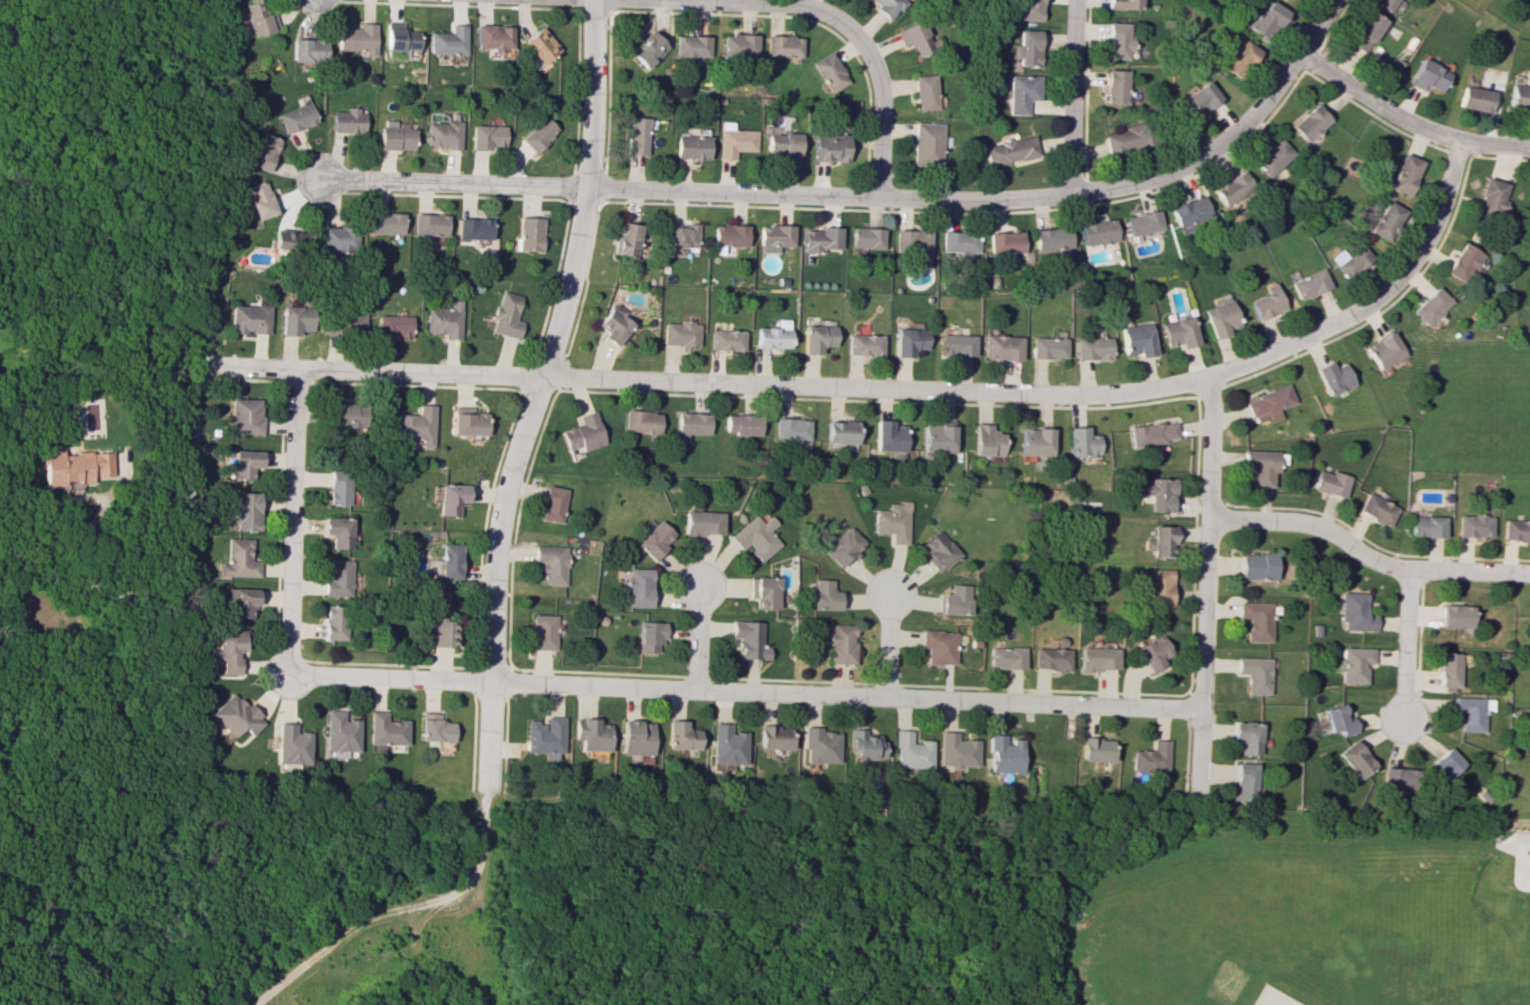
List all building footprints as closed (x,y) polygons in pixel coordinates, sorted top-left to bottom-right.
[(240,5),(249,36),(276,28),(270,11),(263,13),(259,0),(256,0),(240,5)] [(1043,0),(1021,0),(1020,20),(1042,21),(1043,0)] [(1141,0),(1110,0),(1109,8),(1141,9),(1141,0)] [(1270,0),(1268,0),(1249,28),(1268,40),(1287,11),(1270,0)] [(1372,3),(1390,11),(1395,0),(1373,0),(1372,3)] [(1346,43),(1365,53),(1384,20),(1365,9),(1346,43)] [(918,58),(935,51),(923,19),(897,30),(904,47),(912,44),(918,58)] [(400,22),(383,22),(382,49),(415,50),(416,31),(400,30),(400,22)] [(1127,59),(1128,51),(1130,51),(1130,23),(1108,22),(1108,58),(1127,59)] [(334,52),(372,53),(373,23),(355,23),(355,28),(335,28),(334,52)] [(427,32),(427,53),(463,54),(464,25),(449,24),(448,33),(427,32)] [(473,48),(489,48),(489,52),(509,52),(510,25),(473,25),(473,48)] [(538,64),(557,50),(540,26),(521,40),(538,64)] [(1019,65),(1040,65),(1041,30),(1020,30),(1020,45),(1013,45),(1013,58),(1019,58),(1019,65)] [(645,70),(668,49),(652,31),(629,52),(645,70)] [(723,34),(723,56),(757,56),(757,34),(723,34)] [(710,36),(676,35),(675,60),(694,61),(694,56),(709,57),(710,36)] [(801,57),(802,36),(768,35),(767,56),(801,57)] [(288,61),(320,62),(320,39),(289,38),(288,61)] [(1259,48),(1242,40),(1235,53),(1232,52),(1222,68),(1242,79),(1259,48)] [(830,93),(849,82),(830,51),(812,62),(830,93)] [(1449,73),(1420,58),(1407,83),(1423,91),(1426,85),(1440,92),(1449,73)] [(1127,104),(1128,70),(1107,70),(1106,103),(1127,104)] [(937,109),(936,74),(915,75),(916,110),(937,109)] [(1028,114),(1029,100),(1041,100),(1041,76),(1010,75),(1009,114),(1028,114)] [(1194,115),(1220,100),(1209,81),(1183,96),(1194,115)] [(1489,112),(1494,91),(1463,85),(1459,106),(1489,112)] [(1510,85),(1509,110),(1529,112),(1529,86),(1510,85)] [(274,113),(281,133),(313,122),(307,103),(274,113)] [(1307,142),(1331,120),(1315,103),(1291,125),(1307,142)] [(360,109),(341,108),(341,111),(328,111),(328,132),(360,133),(360,109)] [(517,139),(531,154),(555,131),(541,116),(517,139)] [(624,154),(645,155),(646,117),(625,117),(624,154)] [(422,121),(421,147),(457,147),(457,122),(422,121)] [(375,149),(410,149),(410,128),(403,128),(403,122),(393,122),(393,127),(376,126),(375,149)] [(733,159),(733,151),(755,151),(756,131),(731,130),(731,122),(719,122),(718,159),(733,159)] [(913,165),(942,166),(943,123),(915,122),(913,165)] [(1148,145),(1144,124),(1102,133),(1107,154),(1148,145)] [(501,148),(501,125),(467,126),(468,149),(501,148)] [(263,173),(277,141),(259,132),(244,164),(263,173)] [(782,161),(799,161),(799,134),(767,133),(766,154),(782,155),(782,161)] [(848,134),(813,134),(813,161),(847,162),(848,134)] [(984,146),(990,167),(1038,154),(1033,134),(984,146)] [(673,159),(708,159),(708,136),(674,135),(673,159)] [(1253,161),(1267,176),(1293,152),(1279,137),(1253,161)] [(1423,160),(1402,153),(1389,189),(1410,196),(1423,160)] [(1222,204),(1254,190),(1247,171),(1214,185),(1222,204)] [(253,220),(273,213),(261,180),(242,187),(253,220)] [(1508,211),(1501,180),(1479,184),(1486,216),(1508,211)] [(1170,207),(1178,230),(1211,218),(1202,195),(1170,207)] [(1405,211),(1389,200),(1367,230),(1384,242),(1405,211)] [(1129,237),(1162,228),(1157,209),(1124,217),(1129,237)] [(400,234),(400,213),(367,212),(366,233),(400,234)] [(410,235),(445,236),(445,214),(411,213),(410,235)] [(541,217),(517,217),(515,250),(540,251),(541,217)] [(489,240),(489,218),(454,218),(455,240),(489,240)] [(1078,225),(1083,247),(1117,240),(1113,218),(1078,225)] [(613,255),(638,257),(641,225),(616,222),(613,255)] [(697,225),(670,224),(669,255),(683,256),(683,247),(697,247),(697,225)] [(713,225),(712,254),(721,254),(722,246),(745,246),(746,226),(713,225)] [(792,226),(758,225),(758,245),(792,246),(792,226)] [(1036,252),(1072,247),(1068,225),(1033,231),(1036,252)] [(318,227),(319,251),(355,249),(354,226),(318,227)] [(802,252),(823,252),(823,248),(840,249),(840,229),(802,228),(802,252)] [(850,248),(883,248),(883,228),(851,228),(850,248)] [(271,243),(281,243),(281,254),(305,253),(304,230),(271,231),(271,243)] [(929,231),(895,230),(895,250),(929,251),(929,231)] [(977,232),(941,231),(941,251),(977,252),(977,232)] [(1022,232),(988,233),(989,253),(1023,252),(1022,232)] [(1329,259),(1343,280),(1372,261),(1359,240),(1329,259)] [(1444,272),(1464,284),(1482,254),(1463,242),(1444,272)] [(1329,286),(1320,268),(1288,282),(1297,301),(1329,286)] [(1266,294),(1248,299),(1255,319),(1283,310),(1274,282),(1263,286),(1266,294)] [(1450,300),(1434,286),(1410,313),(1426,327),(1450,300)] [(488,332),(519,340),(523,322),(514,320),(520,296),(499,291),(488,332)] [(458,339),(459,299),(449,299),(449,308),(424,307),(423,332),(442,333),(442,339),(458,339)] [(1239,328),(1229,300),(1201,310),(1211,338),(1239,328)] [(605,332),(602,336),(614,346),(634,323),(613,304),(596,324),(605,332)] [(229,333),(267,334),(268,306),(230,305),(229,333)] [(279,335),(298,335),(298,330),(311,331),(311,307),(280,306),(279,335)] [(362,315),(323,316),(323,335),(363,333),(362,315)] [(409,316),(374,315),(373,336),(408,337),(409,316)] [(1160,323),(1166,347),(1178,344),(1179,348),(1196,344),(1189,316),(1160,323)] [(775,328),(756,327),(755,348),(788,348),(789,319),(775,319),(775,328)] [(663,322),(662,346),(697,346),(698,322),(663,322)] [(1123,355),(1137,353),(1137,357),(1153,355),(1148,323),(1119,328),(1123,355)] [(833,326),(802,326),(802,354),(819,354),(819,345),(833,346),(833,326)] [(893,356),(911,357),(911,350),(925,350),(926,329),(894,328),(893,356)] [(743,351),(743,330),(709,329),(709,350),(743,351)] [(1365,343),(1374,368),(1402,358),(1393,333),(1365,343)] [(846,354),(880,355),(881,335),(846,334),(846,354)] [(973,356),(973,335),(939,334),(938,355),(973,356)] [(1020,359),(1021,336),(982,335),(982,359),(1020,359)] [(1029,358),(1064,359),(1064,338),(1030,337),(1029,358)] [(1074,360),(1109,359),(1109,338),(1074,339),(1074,360)] [(1351,386),(1343,363),(1330,367),(1328,362),(1314,367),(1324,396),(1351,386)] [(1263,414),(1293,403),(1286,384),(1243,400),(1252,424),(1265,420),(1263,414)] [(261,433),(261,399),(231,398),(230,433),(261,433)] [(330,404),(330,426),(363,426),(363,404),(330,404)] [(394,436),(420,437),(420,447),(432,447),(433,405),(416,404),(416,414),(395,414),(394,436)] [(484,435),(485,412),(473,412),(473,407),(451,407),(450,434),(484,435)] [(578,415),(580,425),(561,429),(566,450),(581,446),(581,450),(604,444),(596,410),(578,415)] [(659,433),(660,411),(624,410),(623,432),(659,433)] [(708,434),(709,413),(677,412),(676,440),(686,441),(687,433),(708,434)] [(758,435),(759,415),(724,414),(723,434),(758,435)] [(807,441),(808,419),(774,418),(773,440),(807,441)] [(873,450),(903,451),(904,426),(894,426),(894,420),(874,420),(873,450)] [(825,421),(825,447),(854,448),(855,422),(825,421)] [(1174,422),(1126,426),(1128,446),(1176,441),(1174,422)] [(952,425),(922,424),(921,451),(951,452),(952,425)] [(990,424),(973,424),(972,454),(1000,455),(1001,432),(990,431),(990,424)] [(1097,455),(1096,434),(1085,434),(1085,427),(1066,427),(1067,456),(1097,455)] [(1019,454),(1049,455),(1050,429),(1019,428),(1019,454)] [(43,449),(44,486),(60,486),(60,482),(112,480),(111,451),(61,453),(61,448),(43,449)] [(262,451),(233,450),(233,479),(253,480),(254,467),(262,467),(262,451)] [(1276,451),(1242,450),(1241,467),(1250,467),(1249,486),(1270,487),(1271,472),(1275,472),(1276,451)] [(1310,491),(1342,498),(1347,476),(1315,469),(1310,491)] [(349,505),(350,470),(329,470),(328,504),(349,505)] [(1141,495),(1148,495),(1148,511),(1172,512),(1173,480),(1141,479),(1141,495)] [(467,485),(439,484),(438,515),(458,516),(458,503),(467,503),(467,485)] [(539,519),(560,523),(567,489),(547,485),(539,519)] [(236,492),(235,509),(232,509),(231,522),(236,522),(236,530),(259,530),(260,493),(236,492)] [(1395,508),(1364,492),(1355,511),(1385,527),(1395,508)] [(890,543),(907,544),(908,504),(887,503),(887,509),(873,509),(873,533),(890,533),(890,543)] [(683,534),(721,535),(721,512),(684,511),(683,534)] [(778,545),(767,531),(775,524),(769,516),(760,523),(754,515),(728,537),(739,550),(745,545),(758,561),(778,545)] [(1408,536),(1442,537),(1443,516),(1409,515),(1408,536)] [(1489,537),(1490,515),(1456,515),(1455,536),(1489,537)] [(351,549),(351,517),(323,517),(323,535),(331,535),(331,548),(351,549)] [(648,530),(635,543),(651,559),(674,535),(658,520),(654,525),(648,519),(642,525),(648,530)] [(1501,520),(1501,540),(1529,541),(1529,520),(1501,520)] [(821,551),(839,568),(850,556),(864,542),(846,525),(821,551)] [(1173,526),(1150,526),(1150,539),(1142,539),(1141,550),(1149,550),(1149,556),(1172,557),(1173,526)] [(920,544),(926,552),(922,555),(937,573),(958,555),(936,530),(920,544)] [(258,576),(258,560),(250,560),(251,538),(226,538),(226,564),(218,564),(218,576),(258,576)] [(441,578),(461,578),(461,544),(440,544),(441,578)] [(565,585),(565,546),(534,546),(533,562),(541,562),(541,585),(565,585)] [(1237,579),(1272,580),(1272,554),(1238,553),(1237,579)] [(351,561),(324,561),(324,596),(350,596),(351,561)] [(650,607),(651,569),(626,568),(625,607),(650,607)] [(1171,569),(1148,568),(1147,605),(1170,605),(1171,569)] [(775,609),(776,577),(748,577),(748,596),(753,596),(753,608),(775,609)] [(840,609),(840,591),(831,591),(831,579),(811,579),(810,609),(840,609)] [(939,595),(938,613),(967,614),(968,585),(948,584),(947,595),(939,595)] [(257,605),(256,588),(224,589),(225,618),(251,617),(250,605),(257,605)] [(1374,630),(1374,614),(1364,614),(1365,592),(1339,592),(1338,621),(1341,621),(1341,629),(1374,630)] [(1268,642),(1269,603),(1236,602),(1236,619),(1244,619),(1244,641),(1268,642)] [(344,639),(344,605),(324,605),(323,639),(344,639)] [(1440,626),(1471,627),(1472,605),(1441,605),(1440,626)] [(530,650),(554,650),(555,615),(531,615),(530,650)] [(455,621),(443,621),(443,617),(429,617),(428,646),(454,647),(455,621)] [(664,622),(637,621),(636,652),(656,653),(656,642),(664,642),(664,622)] [(760,622),(730,621),(730,637),(737,638),(736,659),(767,659),(767,647),(759,647),(760,622)] [(827,663),(853,663),(853,624),(818,624),(818,632),(828,632),(827,663)] [(221,673),(238,674),(239,650),(244,650),(245,630),(214,630),(213,647),(206,647),(206,660),(221,660),(221,673)] [(953,665),(954,631),(920,630),(920,648),(925,648),(925,664),(953,665)] [(1161,664),(1159,659),(1168,655),(1160,635),(1134,646),(1145,671),(1161,664)] [(1022,668),(1023,648),(988,647),(988,668),(1022,668)] [(1033,669),(1067,670),(1068,649),(1034,647),(1033,669)] [(1115,670),(1115,648),(1078,647),(1077,669),(1115,670)] [(1364,683),(1364,663),(1372,664),(1372,648),(1340,647),(1338,682),(1364,683)] [(1459,653),(1438,653),(1439,687),(1460,686),(1459,653)] [(1244,693),(1267,694),(1268,658),(1235,657),(1234,673),(1244,673),(1244,693)] [(249,735),(262,723),(233,691),(208,713),(231,737),(242,727),(249,735)] [(1484,707),(1486,707),(1486,703),(1491,703),(1491,699),(1453,697),(1453,714),(1458,714),(1458,731),(1483,732),(1484,707)] [(1353,732),(1343,702),(1321,710),(1328,733),(1338,729),(1340,736),(1353,732)] [(324,750),(357,751),(358,720),(342,719),(343,710),(325,710),(324,750)] [(385,711),(369,710),(368,744),(406,745),(407,721),(385,720),(385,711)] [(419,741),(452,741),(453,721),(439,721),(439,713),(420,712),(419,741)] [(525,721),(524,752),(544,752),(544,759),(561,759),(562,716),(544,716),(544,721),(525,721)] [(578,750),(608,750),(608,720),(573,720),(572,740),(579,740),(578,750)] [(619,754),(650,755),(651,721),(621,720),(619,754)] [(697,729),(684,729),(684,720),(666,720),(665,748),(696,749),(697,729)] [(1239,754),(1258,754),(1259,722),(1231,722),(1230,740),(1239,741),(1239,754)] [(310,732),(294,732),(294,723),(277,723),(276,770),(298,771),(298,763),(309,763),(310,732)] [(710,763),(743,764),(744,732),(728,732),(729,723),(711,723),(710,763)] [(789,727),(758,726),(757,749),(788,750),(789,727)] [(802,762),(836,763),(837,732),(819,732),(819,727),(803,727),(802,762)] [(860,735),(860,729),(848,729),(848,749),(853,749),(853,759),(881,759),(881,736),(860,735)] [(893,767),(929,768),(930,742),(909,741),(909,730),(894,730),(893,767)] [(975,740),(955,739),(955,732),(938,732),(937,764),(947,764),(947,767),(975,768),(975,740)] [(986,772),(1018,773),(1019,742),(1002,741),(1002,735),(988,735),(986,772)] [(1109,762),(1109,739),(1079,738),(1078,761),(1109,762)] [(1375,767),(1354,739),(1337,751),(1357,779),(1375,767)] [(1131,750),(1130,772),(1166,772),(1167,740),(1150,740),(1150,750),(1131,750)] [(1424,768),(1439,784),(1462,763),(1447,747),(1424,768)] [(1231,800),(1255,801),(1255,763),(1232,762),(1231,800)] [(1414,769),(1382,768),(1381,786),(1414,788),(1414,769)]
